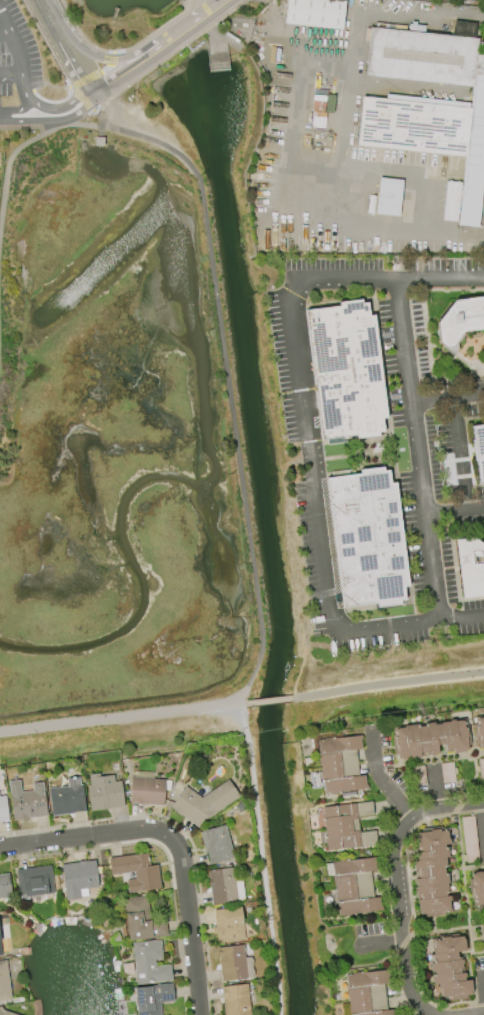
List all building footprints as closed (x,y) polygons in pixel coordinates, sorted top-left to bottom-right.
[(285,23),(287,0),(346,0),(343,29),(285,23)] [(366,75),(472,87),(474,69),(483,70),(483,74),(483,53),(477,52),(479,39),(475,38),(476,24),(454,21),(448,36),(371,27),(366,75)] [(363,97),(384,99),(385,94),(470,103),(470,108),(471,109),(466,156),(358,145),(363,97)] [(313,127),(324,128),(325,112),(314,112),(313,127)] [(403,180),(399,217),(376,214),(380,178),(403,180)] [(442,221),(446,182),(461,183),(457,222),(442,221)] [(456,301),(483,298),(483,329),(483,330),(466,332),(452,347),(446,348),(441,344),(438,323),(456,301)] [(305,310),(339,306),(339,303),(362,300),(362,303),(367,302),(369,316),(374,315),(387,418),(383,419),(384,433),(379,433),(380,438),(322,445),(305,310)] [(480,483),(483,482),(483,423),(472,425),(480,483)] [(326,477),(389,469),(390,482),(395,481),(408,585),(402,586),(403,599),(399,600),(400,606),(376,609),(375,604),(342,608),(326,477)] [(463,599),(483,595),(483,545),(473,537),(454,540),(463,599)] [(474,718),(483,716),(483,748),(478,749),(478,744),(475,744),(473,724),(475,724),(474,718)] [(402,725),(417,723),(417,727),(423,726),(422,722),(433,721),(434,725),(438,724),(438,722),(447,720),(447,719),(463,717),(464,725),(467,724),(469,744),(466,745),(466,749),(464,749),(464,751),(452,753),(452,751),(444,752),(443,744),(436,745),(437,753),(433,753),(433,754),(429,755),(429,751),(419,752),(419,756),(400,759),(399,757),(396,758),(396,754),(394,754),(391,735),(394,735),(393,728),(402,727),(402,725)] [(315,741),(359,736),(360,749),(354,750),(357,776),(363,775),(365,789),(321,794),(315,741)] [(133,771),(152,773),(152,779),(163,780),(161,806),(140,805),(140,804),(128,803),(130,777),(132,777),(133,771)] [(123,807),(89,811),(85,785),(88,785),(87,775),(98,774),(98,777),(112,775),(113,782),(119,781),(123,807)] [(65,778),(77,776),(78,785),(80,785),(84,812),(81,812),(81,811),(71,812),(71,814),(49,816),(46,788),(66,786),(65,778)] [(196,827),(169,807),(184,787),(200,798),(227,779),(239,796),(204,820),(202,818),(196,827)] [(8,793),(42,789),(45,817),(11,821),(8,793)] [(8,821),(5,792),(0,793),(0,822),(8,821)] [(326,850),(320,808),(371,802),(373,816),(357,817),(359,833),(374,831),(376,844),(326,850)] [(224,825),(232,858),(207,865),(198,832),(224,825)] [(416,832),(429,831),(429,829),(438,828),(438,830),(448,829),(449,844),(447,844),(448,857),(445,857),(446,867),(443,867),(444,873),(447,873),(448,884),(446,884),(447,893),(446,893),(446,896),(450,895),(451,910),(445,911),(445,914),(430,915),(430,912),(419,913),(419,911),(417,911),(416,900),(419,899),(419,894),(414,895),(414,891),(415,890),(415,886),(416,886),(416,883),(414,883),(414,879),(418,878),(417,868),(412,869),(411,864),(413,864),(413,861),(416,861),(416,857),(414,857),(413,853),(418,852),(417,847),(416,847),(415,836),(416,836),(416,832)] [(107,858),(147,853),(149,866),(156,865),(159,888),(127,893),(125,880),(134,879),(133,872),(110,875),(107,858)] [(331,862),(373,857),(375,871),(370,872),(373,898),(381,897),(383,911),(338,916),(331,862)] [(64,900),(60,864),(94,860),(97,887),(86,888),(87,896),(80,896),(80,898),(64,900)] [(15,870),(49,865),(53,893),(27,896),(27,899),(19,900),(19,897),(18,897),(15,870)] [(206,870),(233,868),(234,880),(240,879),(243,900),(236,901),(236,902),(211,905),(209,888),(208,888),(206,870)] [(473,872),(483,870),(483,904),(473,905),(472,898),(470,898),(468,879),(470,878),(470,873),(473,873),(473,872)] [(11,897),(0,898),(0,875),(8,874),(11,897)] [(121,898),(144,896),(148,921),(164,919),(166,936),(126,941),(121,898)] [(243,939),(215,942),(214,933),(211,934),(210,928),(213,927),(211,910),(239,907),(243,939)] [(470,980),(472,994),(465,995),(465,998),(446,1000),(446,997),(439,998),(438,988),(436,988),(436,984),(430,984),(428,962),(430,962),(430,954),(431,954),(431,949),(432,949),(431,940),(440,939),(440,937),(448,936),(448,938),(463,936),(465,951),(456,952),(457,957),(458,957),(458,960),(463,959),(465,980),(470,980)] [(136,985),(131,943),(159,940),(161,959),(154,960),(155,966),(170,965),(171,981),(136,985)] [(221,982),(217,948),(242,945),(246,979),(221,982)] [(4,1003),(0,1003),(0,961),(5,960),(10,1000),(4,1000),(4,1003)] [(393,1010),(394,1014),(349,1014),(344,975),(388,970),(389,983),(383,984),(386,1011),(393,1010)] [(159,1002),(160,1014),(136,1014),(136,1012),(135,1012),(133,987),(171,984),(173,1001),(159,1002)] [(246,984),(250,1014),(223,1014),(220,987),(246,984)] [(1,1010),(17,1014),(0,1014),(0,1006),(1,1010)]
